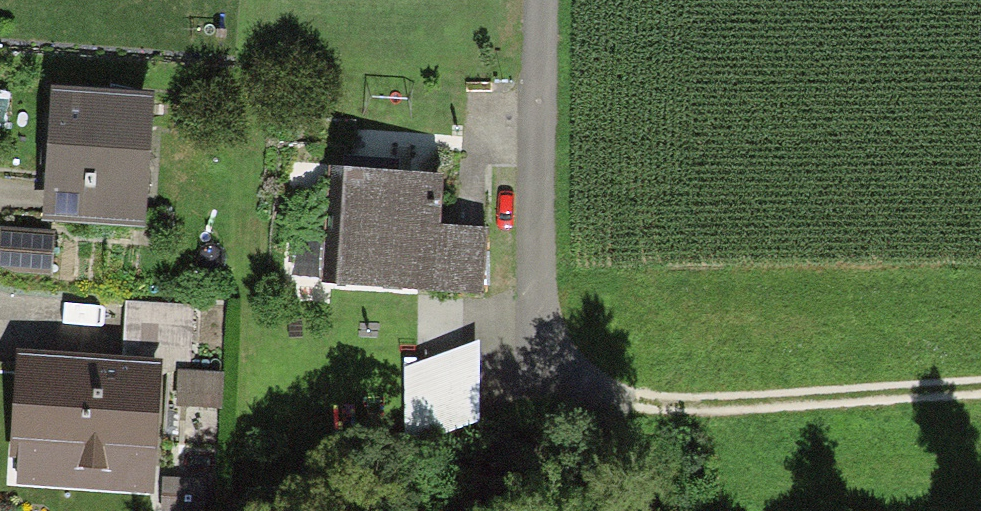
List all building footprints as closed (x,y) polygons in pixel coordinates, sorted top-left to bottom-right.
[(154,100),(51,93),(42,223),(145,230),(154,100)] [(345,173),(341,291),(487,297),(490,226),(444,224),(446,177),(345,173)] [(197,349),(197,303),(129,303),(130,350),(197,349)] [(478,343),(407,372),(407,447),(478,421),(478,343)] [(32,348),(24,478),(151,486),(159,356),(32,348)] [(225,376),(188,378),(190,414),(227,412),(225,376)]
